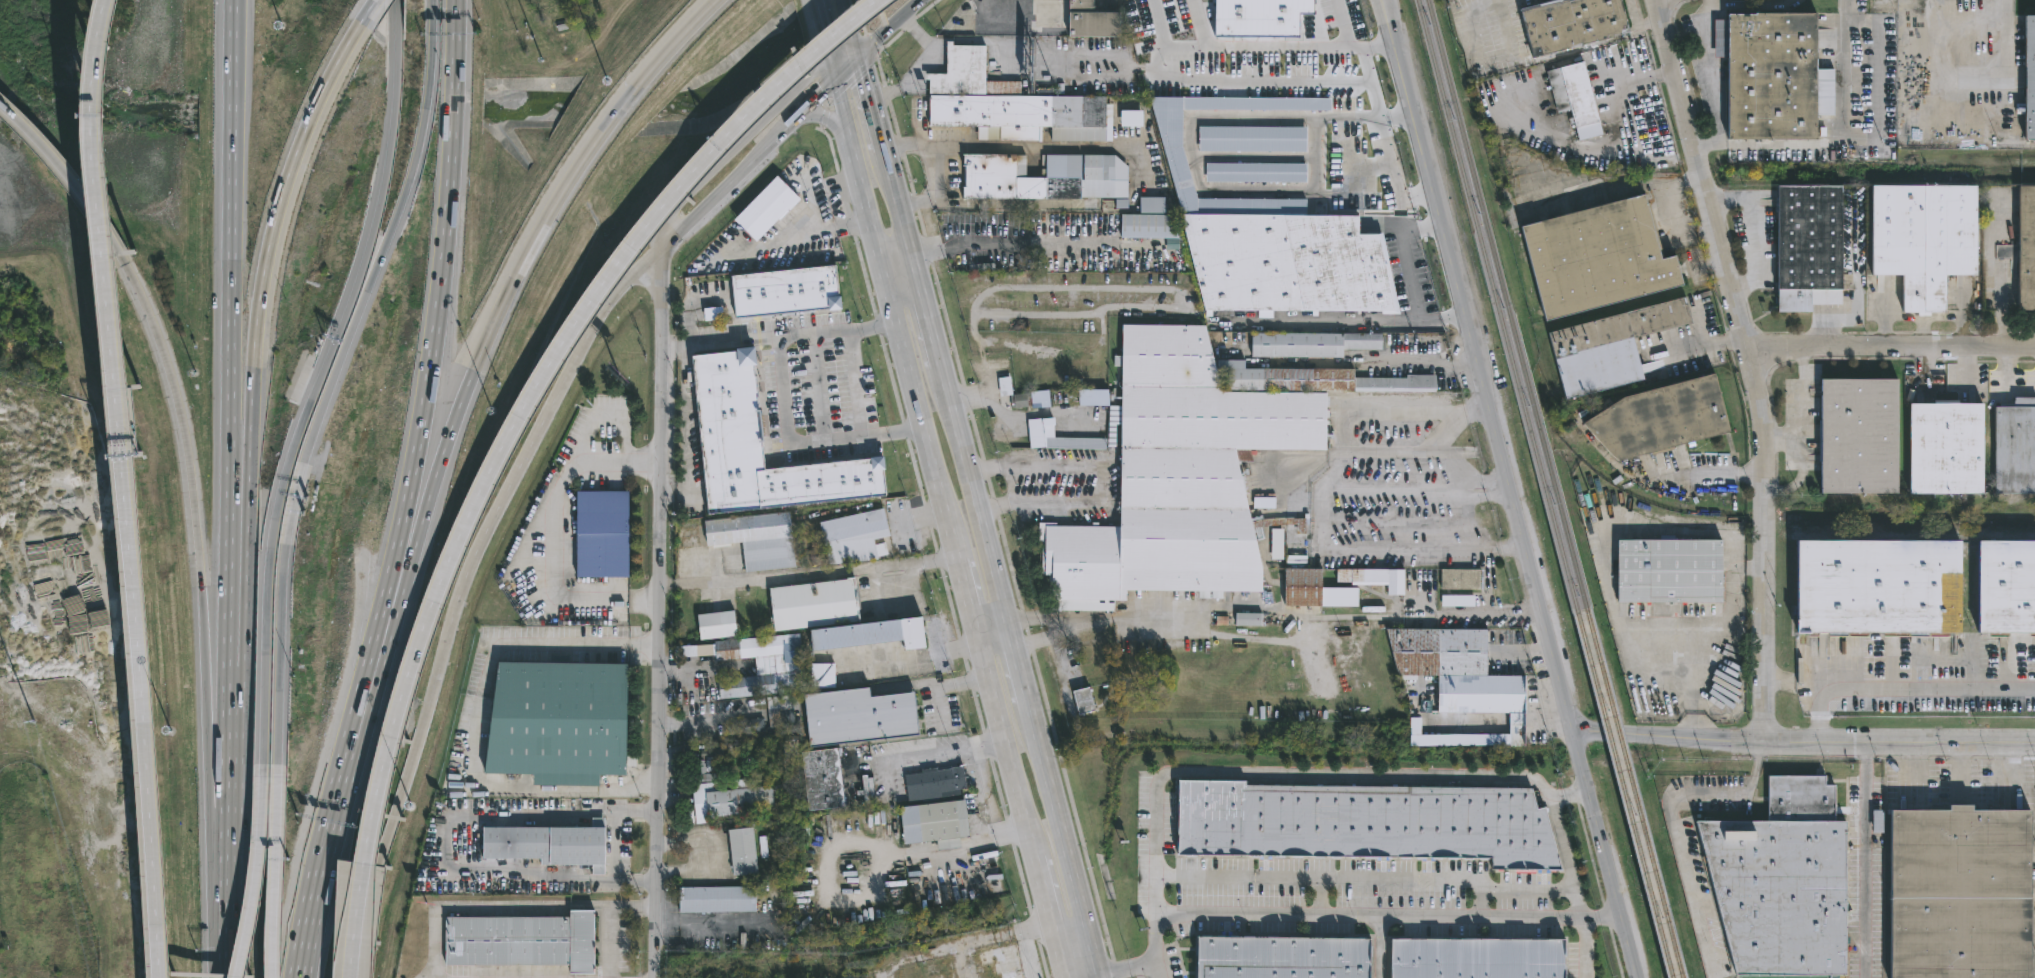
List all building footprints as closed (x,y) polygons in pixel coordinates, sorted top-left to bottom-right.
[(1033,28),(1033,0),(1097,0),(1097,11),(1125,11),(1125,35),(1073,36),(1073,27),(1033,28)] [(1201,13),(1201,0),(1263,0),(1263,38),(1182,38),(1182,40),(1128,40),(1128,7),(1183,7),(1183,13),(1201,13)] [(1294,3),(1293,0),(1323,0),(1331,32),(1322,35),(1323,41),(1312,45),(1310,38),(1299,41),(1289,4),(1294,3)] [(1517,10),(1556,0),(1618,0),(1627,34),(1530,60),(1517,10)] [(1809,14),(1810,94),(1828,94),(1829,113),(1832,113),(1832,126),(1809,126),(1809,138),(1720,138),(1720,12),(1736,11),(1736,15),(1741,15),(1741,12),(1747,12),(1747,10),(1809,10),(1809,14)] [(1028,35),(980,35),(980,13),(1029,14),(1028,35)] [(2019,13),(2034,13),(2034,138),(2019,138),(2019,13)] [(961,33),(941,33),(955,14),(975,15),(975,34),(961,33)] [(955,40),(955,44),(988,45),(988,80),(1023,81),(1022,95),(1038,96),(1038,87),(1056,88),(1055,95),(1109,96),(1109,103),(1114,103),(1114,140),(1054,140),(1054,126),(1042,126),(1042,142),(989,140),(989,126),(933,125),(932,80),(927,80),(927,73),(949,73),(949,40),(955,40)] [(1581,60),(1600,130),(1587,134),(1585,125),(1573,128),(1568,108),(1556,112),(1545,71),(1581,60)] [(1367,97),(1367,111),(1185,109),(1185,146),(1200,198),(1309,199),(1309,202),(1329,203),(1329,205),(1333,205),(1335,122),(1370,123),(1388,192),(1388,210),(1333,209),(1333,214),(1384,215),(1383,233),(1391,263),(1392,263),(1400,310),(1214,310),(1214,317),(1207,317),(1207,310),(1209,310),(1185,214),(1153,95),(1367,97)] [(1145,127),(1123,126),(1123,110),(1145,110),(1145,127)] [(1309,151),(1201,150),(1201,126),(1309,126),(1309,151)] [(1130,166),(1130,197),(1085,197),(1085,199),(966,197),(966,187),(965,187),(966,153),(1028,155),(1028,177),(1049,177),(1049,175),(1044,175),(1044,168),(1049,168),(1049,166),(1043,166),(1043,155),(1048,154),(1117,155),(1130,166)] [(1309,182),(1208,181),(1208,162),(1309,163),(1309,182)] [(799,199),(747,250),(738,242),(746,234),(730,218),(774,174),(799,199)] [(1836,186),(1836,304),(1807,304),(1807,312),(1774,312),(1774,289),(1771,289),(1771,184),(1836,184),(1836,186)] [(1945,274),(1945,313),(1902,313),(1902,274),(1871,274),(1872,184),(1976,184),(1976,274),(1945,274)] [(2013,184),(2034,184),(2034,310),(2013,310),(2013,184)] [(1659,256),(1660,258),(1674,254),(1681,283),(1544,320),(1519,225),(1643,193),(1659,256)] [(1164,196),(1163,203),(1165,203),(1164,213),(1172,213),(1178,237),(1121,236),(1121,212),(1139,213),(1140,195),(1164,196)] [(839,264),(842,296),(845,296),(846,308),(738,318),(734,275),(839,264)] [(1635,380),(1559,399),(1541,332),(1680,296),(1686,323),(1626,338),(1637,379),(1635,380)] [(1209,325),(1226,392),(1332,393),(1331,450),(1254,449),(1254,462),(1242,462),(1246,476),(1249,476),(1253,494),(1250,495),(1253,509),(1262,541),(1267,569),(1265,592),(1224,591),(1224,599),(1214,599),(1214,591),(1211,591),(1211,599),(1201,599),(1201,591),(1141,591),(1141,599),(1137,599),(1137,591),(1129,591),(1129,600),(1116,600),(1116,611),(1050,610),(1050,608),(1048,608),(1048,568),(1044,568),(1045,542),(1040,542),(1040,523),(1059,523),(1059,526),(1094,526),(1094,522),(1100,522),(1100,519),(1120,519),(1120,527),(1125,527),(1126,424),(1118,424),(1118,447),(1110,447),(1112,405),(1126,406),(1126,366),(1116,366),(1116,355),(1126,355),(1126,324),(1209,325)] [(1346,357),(1255,356),(1255,332),(1385,333),(1385,349),(1357,349),(1357,356),(1346,356),(1346,357)] [(757,365),(759,377),(761,377),(763,396),(761,397),(762,409),(766,409),(770,442),(766,442),(769,469),(888,456),(890,469),(887,469),(889,496),(711,515),(695,355),(741,350),(741,347),(760,345),(762,364),(757,365)] [(1248,360),(1248,368),(1358,369),(1358,377),(1409,378),(1409,375),(1438,375),(1438,392),(1229,390),(1230,369),(1220,369),(1220,360),(1248,360)] [(1669,449),(1648,454),(1647,452),(1610,461),(1574,423),(1617,396),(1708,373),(1723,431),(1668,445),(1669,449)] [(1891,493),(1814,493),(1815,378),(1891,379),(1891,493)] [(1113,405),(1082,405),(1080,389),(1112,389),(1113,405)] [(1031,406),(1049,404),(1048,393),(1030,395),(1031,406)] [(1010,410),(1027,410),(1027,396),(1010,396),(1010,410)] [(2034,404),(2034,493),(1990,493),(1991,406),(1995,406),(1995,404),(2010,404),(2010,398),(2034,398),(2034,404)] [(1977,494),(1903,494),(1903,403),(1977,403),(1977,494)] [(1044,418),(1045,437),(1091,438),(1091,435),(1109,435),(1109,450),(1031,448),(1029,423),(1030,419),(1044,418)] [(624,576),(576,576),(576,491),(628,491),(628,576),(624,576)] [(876,540),(877,545),(887,542),(890,555),(879,557),(880,560),(830,565),(829,546),(827,547),(821,523),(885,508),(892,536),(876,540)] [(792,512),(798,567),(748,572),(745,542),(709,546),(707,521),(792,512)] [(1801,632),(1798,632),(1798,539),(1962,540),(1962,633),(1801,632)] [(1722,603),(1616,603),(1616,540),(1722,540),(1722,603)] [(1977,541),(2034,541),(2034,634),(1977,634),(1977,541)] [(1361,602),(1361,607),(1289,606),(1289,568),(1327,569),(1327,588),(1361,589),(1361,602)] [(1407,570),(1407,582),(1413,582),(1413,591),(1407,591),(1407,595),(1391,595),(1391,585),(1355,585),(1355,582),(1340,582),(1340,569),(1407,570)] [(1474,584),(1474,587),(1483,587),(1483,590),(1443,589),(1443,569),(1484,570),(1484,584),(1474,584)] [(852,581),(852,584),(855,584),(858,612),(856,612),(857,616),(806,622),(806,626),(767,630),(766,616),(770,615),(767,587),(851,577),(852,581)] [(1472,609),(1473,599),(1441,598),(1441,608),(1472,609)] [(739,636),(702,640),(699,615),(736,611),(739,636)] [(1265,614),(1265,626),(1239,625),(1239,613),(1265,614)] [(918,617),(922,649),(900,651),(899,641),(806,651),(804,630),(918,617)] [(1492,630),(1492,675),(1529,676),(1529,726),(1512,726),(1512,713),(1441,713),(1441,676),(1402,676),(1390,629),(1492,630)] [(801,633),(806,688),(805,688),(805,691),(720,699),(718,680),(758,676),(756,657),(718,661),(717,654),(675,658),(674,647),(801,633)] [(631,664),(629,776),(602,776),(602,787),(536,786),(536,775),(488,774),(501,662),(552,663),(552,656),(571,656),(571,663),(631,664)] [(832,689),(808,688),(809,663),(833,664),(832,689)] [(869,694),(869,696),(904,692),(909,736),(807,748),(801,694),(868,687),(869,694)] [(1093,711),(1076,715),(1070,691),(1088,687),(1093,711)] [(764,722),(737,722),(737,737),(764,737),(764,722)] [(801,784),(787,785),(784,745),(798,744),(801,784)] [(848,808),(812,812),(805,753),(842,749),(848,808)] [(720,761),(720,782),(693,781),(693,777),(686,777),(687,766),(693,766),(693,761),(699,761),(699,751),(713,751),(713,761),(720,761)] [(968,784),(969,788),(938,792),(937,785),(928,785),(928,779),(936,778),(935,771),(965,766),(968,784)] [(1820,783),(1820,786),(1829,786),(1829,823),(1840,823),(1840,977),(1728,977),(1688,822),(1763,822),(1763,777),(1820,777),(1820,783)] [(755,779),(756,788),(774,786),(777,811),(709,818),(710,823),(698,825),(693,786),(755,779)] [(1243,781),(1243,786),(1530,789),(1536,810),(1544,808),(1561,871),(1490,870),(1490,859),(1176,856),(1177,781),(1243,781)] [(962,839),(963,847),(940,850),(939,841),(907,845),(903,808),(969,800),(973,837),(962,839)] [(2023,812),(2023,977),(1882,977),(1883,812),(1941,812),(1941,806),(1965,806),(1965,812),(2023,812)] [(602,819),(602,875),(590,875),(590,866),(537,866),(537,859),(479,859),(479,828),(589,829),(589,818),(602,819)] [(760,874),(735,876),(730,831),(755,828),(760,874)] [(750,912),(680,913),(680,888),(758,887),(758,912),(750,912)] [(596,942),(596,963),(597,963),(596,975),(572,975),(572,967),(447,966),(447,918),(572,918),(572,912),(596,912),(596,942)] [(1371,939),(1370,977),(1197,977),(1197,937),(1371,939)] [(1566,943),(1565,977),(1390,977),(1390,940),(1566,943)] [(1025,975),(1026,977),(1002,977),(1001,975),(987,977),(982,950),(1018,944),(1022,971),(1019,972),(1019,975),(1025,975)] [(918,965),(922,977),(905,977),(903,969),(918,965)]
